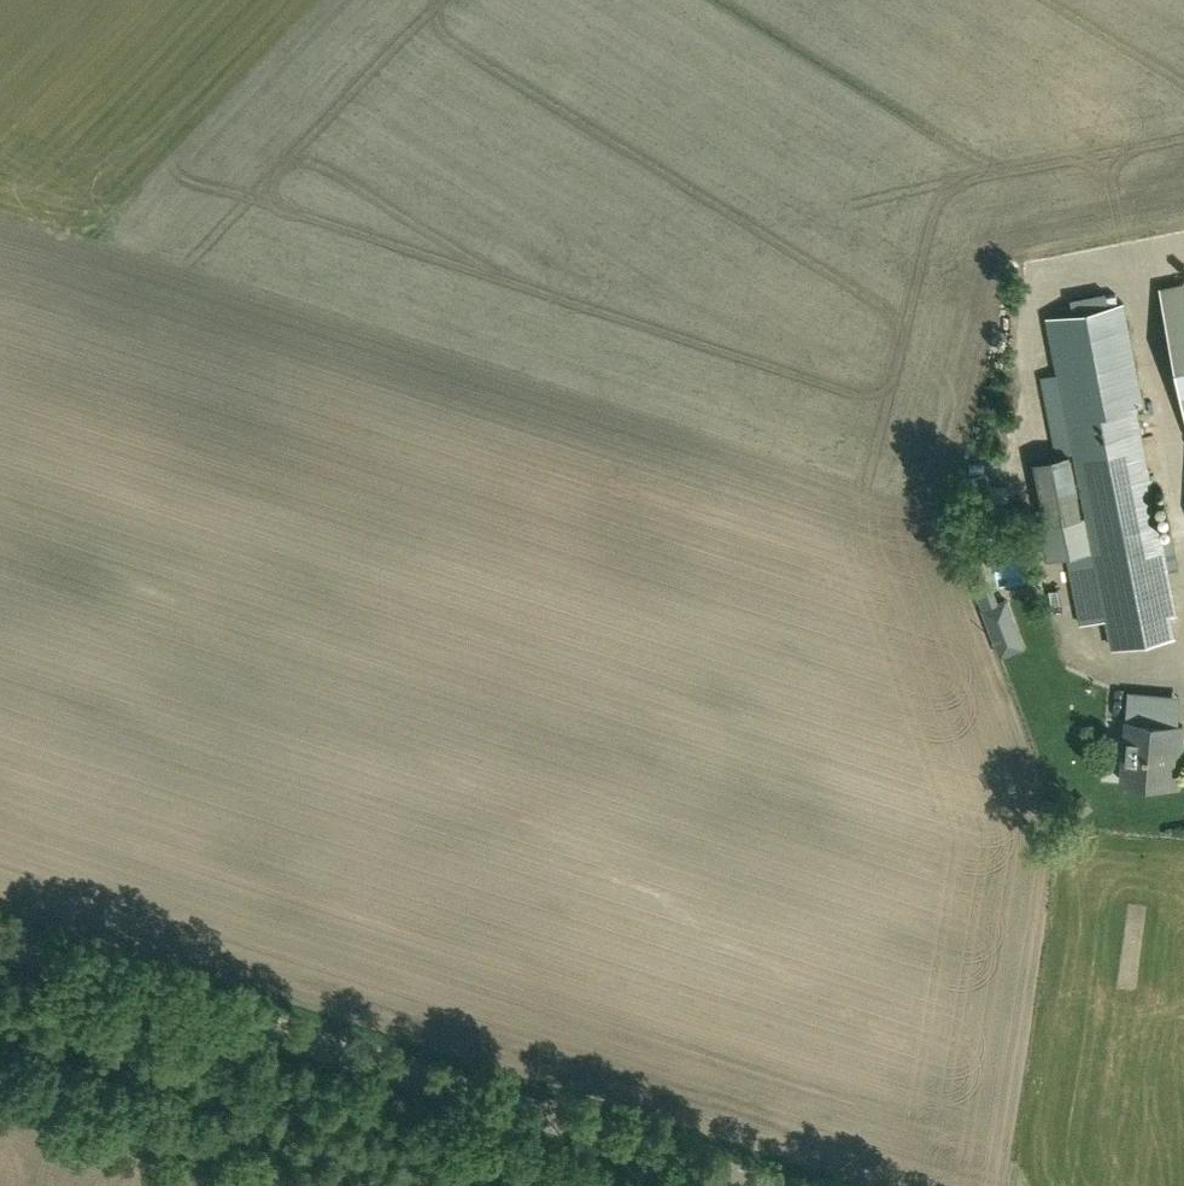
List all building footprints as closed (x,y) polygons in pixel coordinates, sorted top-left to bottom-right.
[(1159,288),(1183,407),(1183,283),(1159,288)] [(1135,404),(1142,403),(1122,303),(1047,317),(1086,517),(1076,519),(1078,529),(1080,528),(1082,538),(1090,536),(1092,546),(1066,551),(1080,624),(1106,619),(1107,622),(1173,609),(1162,551),(1173,549),(1169,530),(1160,532),(1135,404)] [(1151,622),(1154,636),(1179,630),(1176,616),(1151,622)] [(1180,751),(1182,723),(1126,719),(1121,780),(1169,783),(1172,751),(1180,751)]
